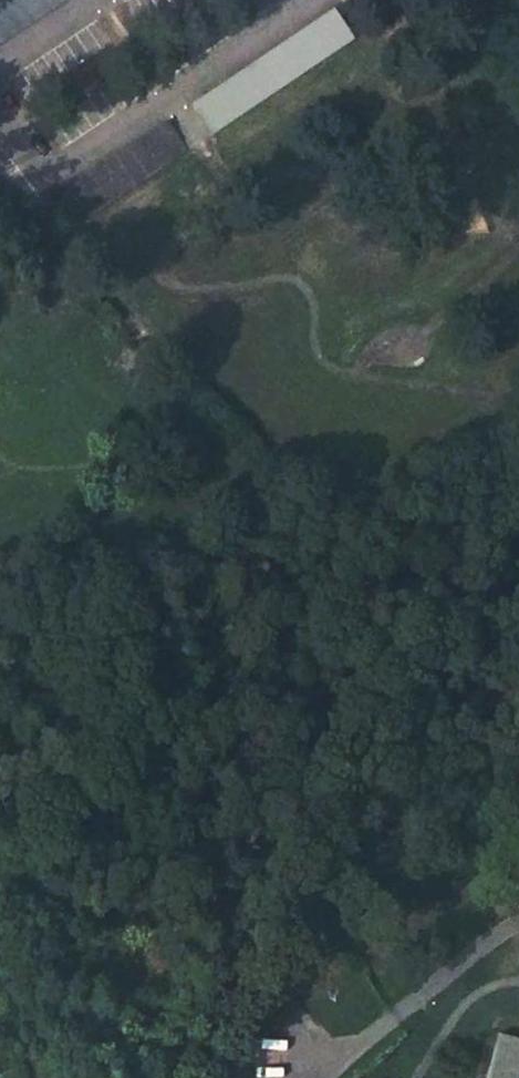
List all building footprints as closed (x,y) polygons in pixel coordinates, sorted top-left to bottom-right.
[(57,0),(0,0),(0,38),(57,0)] [(336,11),(194,108),(212,134),(355,38),(336,11)] [(170,123),(66,194),(83,221),(188,151),(170,123)] [(518,1039),(496,1034),(485,1077),(518,1077),(518,1034),(518,1039)]
